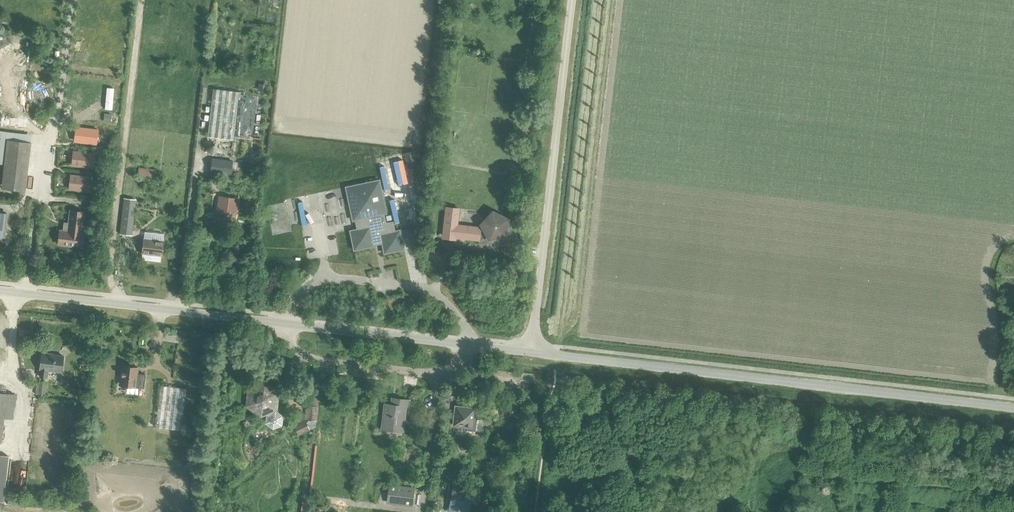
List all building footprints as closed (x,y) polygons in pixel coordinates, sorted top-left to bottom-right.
[(207,136),(233,139),(239,91),(213,88),(207,136)] [(80,128),(78,141),(96,143),(98,130),(80,128)] [(1,188),(25,191),(31,143),(7,140),(1,188)] [(75,165),(93,167),(95,154),(77,152),(75,165)] [(230,174),(231,160),(212,158),(211,159),(210,171),(230,174)] [(74,176),(73,189),(90,191),(92,178),(74,176)] [(381,241),(384,253),(404,249),(399,230),(395,231),(393,221),(386,223),(384,213),(386,213),(379,179),(345,186),(352,220),(355,219),(357,229),(350,230),(354,250),(373,246),(373,243),(381,241)] [(227,222),(234,223),(237,199),(219,197),(218,205),(219,205),(219,208),(218,207),(216,218),(227,220),(227,222)] [(120,234),(130,235),(135,199),(124,198),(120,234)] [(443,236),(480,240),(488,238),(488,239),(505,236),(508,219),(492,211),(481,224),(482,226),(480,227),(456,225),(458,208),(446,207),(443,236)] [(63,231),(59,230),(58,244),(82,247),(83,233),(81,233),(83,215),(70,214),(69,223),(65,223),(64,231),(63,231)] [(142,253),(161,256),(163,241),(143,238),(142,253)] [(40,376),(47,377),(48,370),(61,372),(63,356),(41,353),(40,369),(41,369),(40,376)] [(126,386),(136,387),(138,367),(122,365),(120,380),(126,381),(126,386)] [(260,415),(265,413),(266,414),(265,424),(273,429),(282,425),(283,416),(275,410),(275,409),(275,408),(277,392),(268,391),(269,387),(264,383),(249,389),(247,405),(260,415)] [(155,427),(181,430),(186,388),(160,385),(155,427)] [(303,396),(309,401),(314,396),(305,388),(298,395),(301,398),(303,396)] [(1,442),(5,407),(14,408),(15,394),(0,393),(0,442),(1,442)] [(382,428),(402,430),(405,408),(408,408),(409,400),(396,399),(395,406),(385,405),(382,428)] [(306,419),(316,420),(317,406),(307,405),(306,419)] [(453,425),(472,427),(474,408),(455,406),(453,425)] [(294,425),(298,435),(309,429),(306,423),(299,426),(298,424),(294,425)] [(441,472),(451,473),(453,463),(443,462),(441,472)] [(387,502),(411,505),(413,489),(389,486),(387,502)] [(469,507),(471,497),(453,493),(451,503),(450,503),(449,510),(460,511),(468,511),(469,507)]
